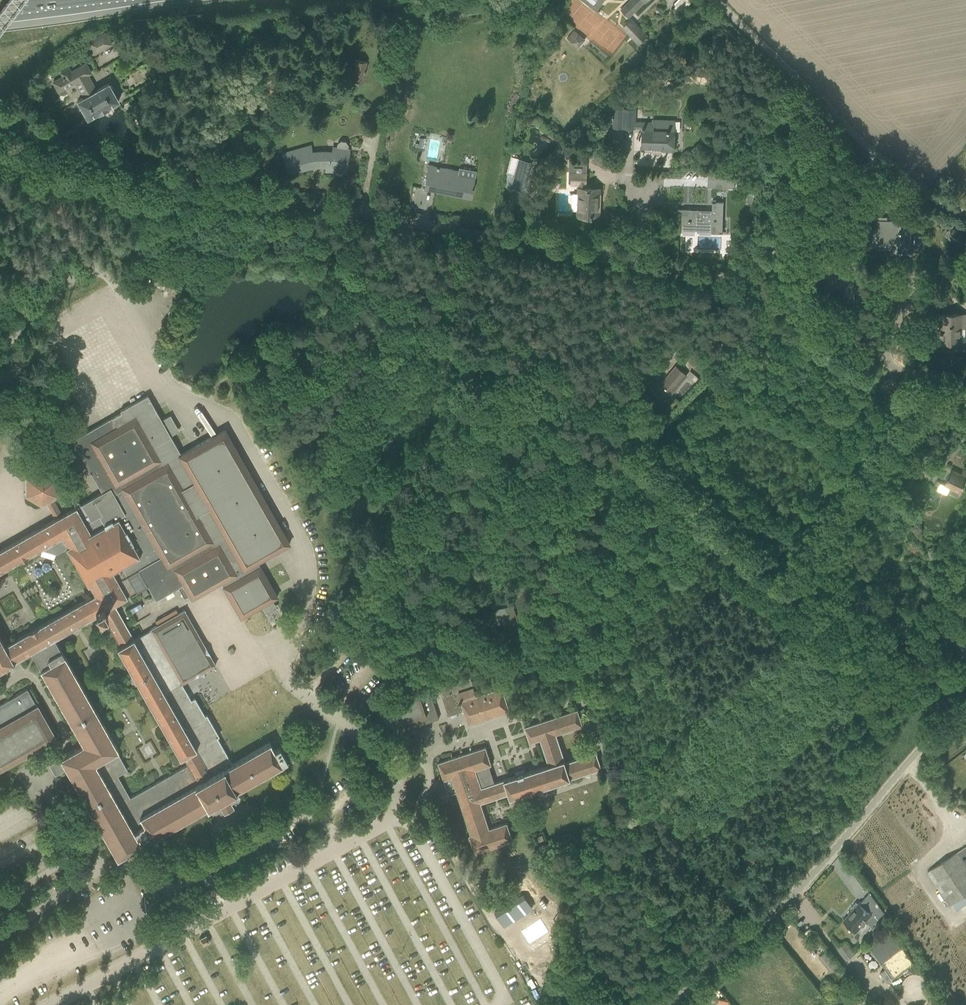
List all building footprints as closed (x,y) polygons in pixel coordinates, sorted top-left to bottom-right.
[(596,11),(605,0),(581,0),(596,11)] [(646,0),(631,0),(621,9),(629,17),(646,0)] [(639,44),(647,36),(631,19),(623,27),(639,44)] [(578,48),(586,39),(573,30),(567,38),(568,39),(578,47),(578,48)] [(94,54),(112,44),(105,32),(88,42),(94,54)] [(364,82),(367,62),(353,60),(350,79),(364,82)] [(86,72),(89,70),(85,63),(71,72),(68,68),(60,72),(63,76),(53,82),(58,92),(73,83),(74,84),(75,83),(83,97),(77,101),(78,103),(78,104),(80,109),(82,109),(87,119),(98,113),(99,112),(101,116),(109,112),(107,108),(108,107),(118,101),(113,91),(113,90),(111,86),(110,85),(108,83),(96,90),(86,72)] [(623,110),(623,128),(635,128),(635,127),(642,127),(642,128),(643,128),(643,147),(652,147),(662,147),(662,149),(673,150),(674,143),(675,143),(675,135),(674,135),(674,132),(674,122),(674,121),(653,120),(653,123),(635,122),(635,110),(635,109),(623,108),(623,110)] [(348,146),(346,142),(340,141),(337,143),(336,146),(332,145),(331,151),(327,151),(322,150),(318,151),(313,151),(311,144),(283,152),(288,173),(289,173),(288,172),(302,169),(302,170),(302,169),(305,168),(316,166),(326,166),(326,171),(334,172),(335,168),(345,170),(345,175),(347,165),(348,165),(349,163),(347,163),(349,149),(348,148),(348,146)] [(511,157),(503,187),(524,193),(532,162),(511,157)] [(472,187),(475,173),(429,164),(424,189),(424,188),(423,189),(435,191),(435,189),(455,192),(454,195),(471,198),(471,197),(470,197),(471,192),(472,192),(473,188),(472,187)] [(586,184),(586,173),(569,172),(569,183),(572,183),(572,184),(580,184),(580,188),(579,188),(579,193),(573,193),(573,210),(579,210),(578,216),(591,216),(591,217),(593,217),(593,214),(599,215),(599,189),(585,189),(585,184),(586,184)] [(729,182),(729,176),(712,175),(712,187),(724,188),(724,182),(729,182)] [(716,202),(716,200),(712,200),(712,211),(678,210),(683,210),(682,234),(683,234),(683,229),(699,229),(699,228),(712,228),(711,233),(723,233),(724,202),(716,202)] [(887,220),(887,217),(877,217),(877,237),(876,237),(876,240),(898,241),(898,253),(910,253),(911,231),(922,231),(922,218),(909,217),(909,221),(887,220)] [(948,239),(962,247),(965,249),(965,236),(954,229),(951,233),(948,239)] [(857,263),(857,258),(850,257),(850,267),(832,267),(832,275),(819,275),(819,280),(819,289),(818,289),(818,297),(818,298),(819,299),(820,300),(821,300),(822,300),(822,299),(823,299),(823,298),(833,298),(833,284),(844,285),(844,312),(854,312),(855,280),(852,280),(852,275),(863,276),(863,263),(857,263)] [(965,335),(965,315),(941,314),(941,322),(944,322),(944,331),(940,331),(940,333),(941,333),(940,334),(939,335),(939,344),(944,344),(944,343),(961,343),(961,341),(959,341),(959,335),(965,335)] [(672,393),(687,375),(676,366),(661,384),(662,385),(660,388),(666,394),(668,390),(672,393)] [(191,599),(221,583),(240,618),(263,605),(267,611),(274,607),(270,601),(277,597),(257,562),(289,544),(286,539),(224,429),(181,454),(169,434),(175,430),(169,418),(162,422),(147,395),(120,411),(121,412),(72,440),(102,492),(62,515),(53,500),(58,497),(58,478),(42,468),(25,477),(25,496),(41,506),(47,503),(55,519),(0,550),(0,572),(42,548),(43,550),(56,554),(67,548),(88,585),(89,584),(95,594),(5,646),(0,637),(0,670),(31,652),(40,669),(83,744),(60,757),(61,759),(50,765),(55,776),(67,770),(117,858),(141,845),(141,843),(146,840),(146,841),(152,838),(152,839),(208,807),(213,814),(239,799),(235,792),(287,761),(279,747),(274,750),(269,742),(232,764),(217,737),(219,736),(206,714),(205,715),(195,698),(191,700),(182,684),(215,665),(184,610),(150,629),(151,630),(134,639),(114,605),(147,586),(156,600),(178,588),(184,598),(189,595),(191,599)] [(965,479),(965,476),(951,469),(944,486),(950,489),(948,492),(958,497),(965,479)] [(505,626),(518,621),(512,604),(495,610),(496,615),(501,613),(505,626)] [(958,643),(964,650),(965,652),(965,635),(958,643)] [(502,686),(476,694),(471,677),(439,687),(448,715),(465,710),(469,724),(510,710),(502,686)] [(401,731),(439,719),(429,687),(376,704),(384,729),(398,724),(401,731)] [(55,738),(37,705),(36,706),(27,689),(0,704),(0,769),(55,738)] [(557,734),(583,726),(578,709),(525,727),(530,743),(540,740),(549,765),(495,783),(489,766),(492,765),(486,746),(438,762),(444,781),(449,794),(457,791),(471,834),(469,835),(475,853),(513,841),(507,822),(489,828),(481,803),(509,794),(510,798),(602,768),(597,752),(566,762),(557,734)] [(928,871),(950,905),(952,904),(957,910),(965,904),(965,858),(964,860),(962,856),(965,853),(965,846),(928,871)] [(158,874),(168,869),(166,864),(160,867),(156,870),(158,874)] [(524,893),(494,911),(503,926),(533,907),(524,893)] [(854,908),(843,921),(856,932),(865,921),(872,914),(877,918),(876,919),(877,920),(884,912),(871,893),(870,893),(860,904),(859,903),(858,904),(856,902),(852,906),(854,908)] [(540,919),(521,931),(529,944),(549,932),(540,919)] [(893,979),(914,963),(888,928),(867,943),(893,979)] [(205,934),(199,938),(202,944),(208,940),(205,934)] [(846,960),(855,954),(846,942),(837,949),(846,960)] [(830,971),(838,965),(826,950),(818,957),(830,971)]
